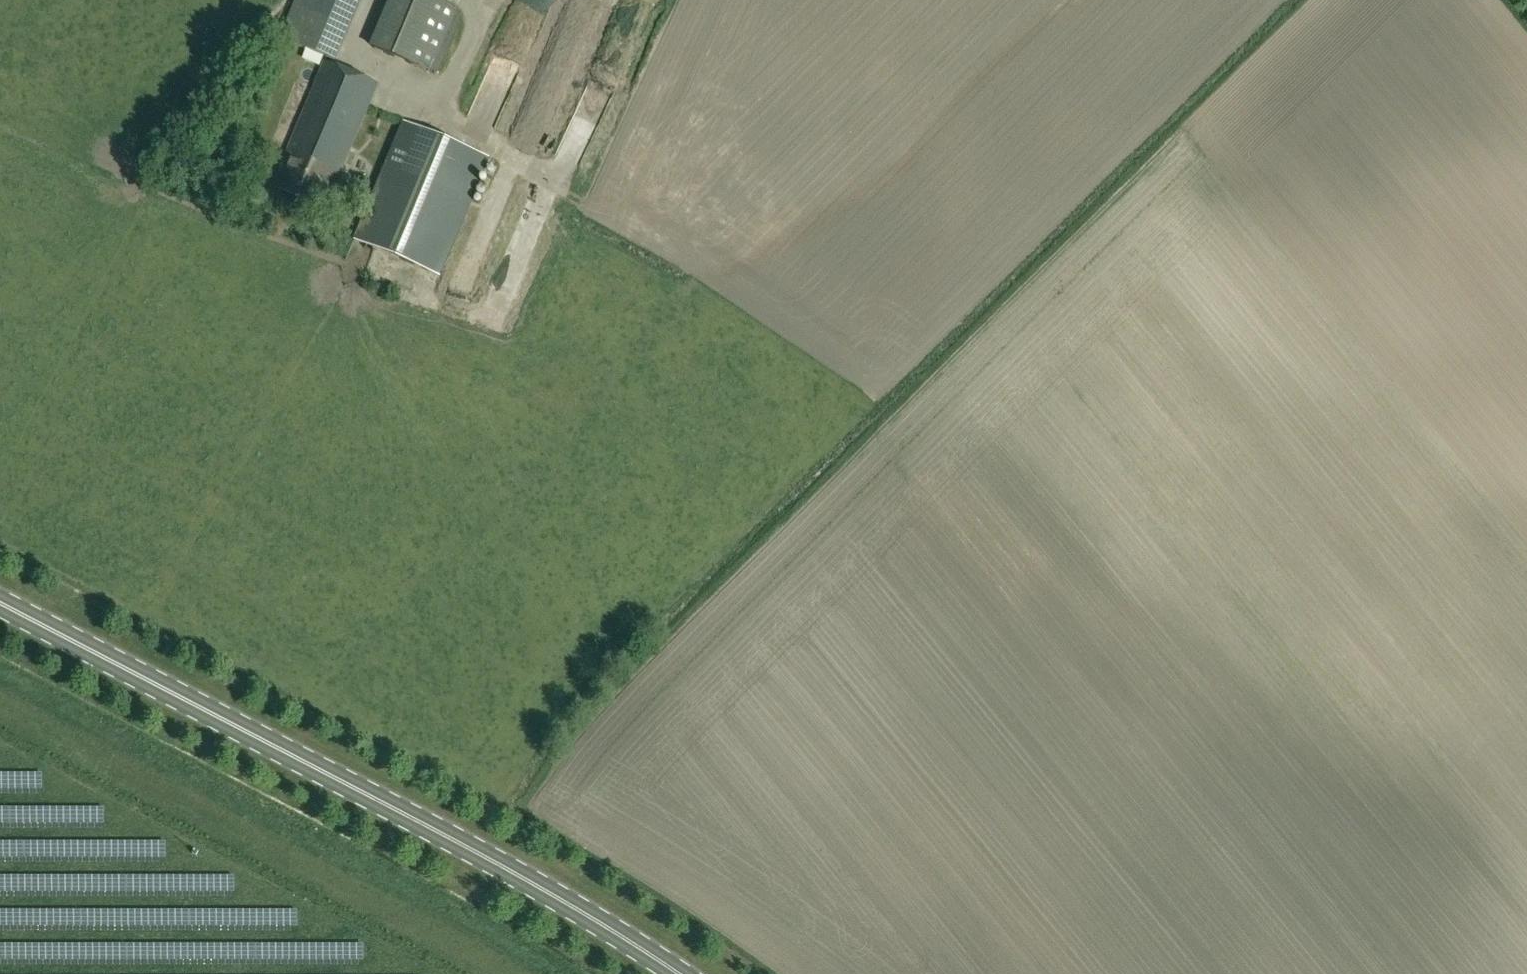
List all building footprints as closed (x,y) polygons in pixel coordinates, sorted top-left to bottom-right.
[(457,7),(439,0),(394,0),(374,48),(430,71),(457,7)] [(283,36),(335,57),(348,27),(296,5),(283,36)] [(326,207),(378,83),(327,61),(274,185),(326,207)] [(486,156),(467,148),(405,122),(356,239),(437,273),(486,156)]
